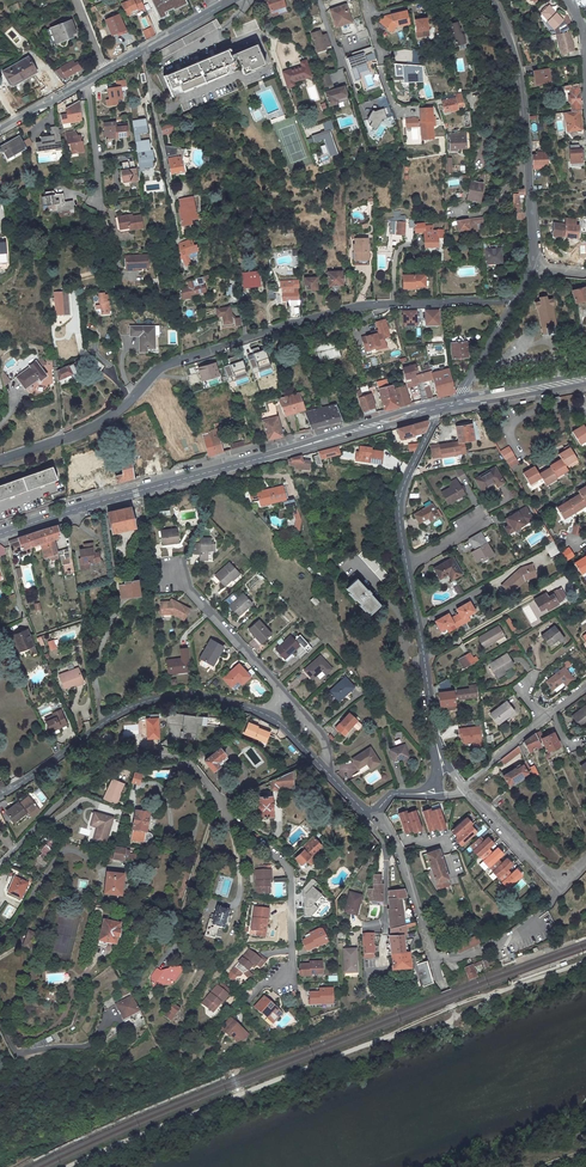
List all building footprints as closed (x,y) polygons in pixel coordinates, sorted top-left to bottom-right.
[(120,3),(126,16),(131,14),(138,12),(137,11),(144,8),(140,0),(129,0),(120,3)] [(186,4),(184,0),(150,0),(158,19),(166,15),(164,13),(186,4)] [(286,12),(283,3),(274,6),(275,10),(277,9),(278,14),(286,12)] [(351,20),(347,5),(331,11),(336,27),(346,24),(345,22),(351,20)] [(307,18),(321,14),(318,6),(304,11),(307,18)] [(554,29),(563,21),(549,6),(541,13),(538,16),(550,29),(554,29)] [(393,13),(381,16),(377,22),(389,30),(393,23),(396,22),(396,25),(406,23),(403,11),(393,13)] [(104,17),(105,20),(112,35),(125,30),(119,15),(111,18),(110,15),(104,17)] [(567,26),(572,23),(568,17),(563,20),(567,26)] [(70,20),(46,29),(51,43),(55,42),(54,39),(59,37),(63,39),(72,36),(70,33),(74,31),(70,20)] [(255,20),(233,29),(236,37),(258,28),(255,20)] [(416,21),(418,38),(425,37),(425,31),(428,30),(427,20),(421,20),(416,21)] [(355,22),(341,26),(344,36),(357,32),(355,22)] [(449,25),(452,39),(456,38),(458,46),(465,44),(463,36),(461,34),(459,23),(449,25)] [(152,28),(142,32),(145,40),(155,35),(152,28)] [(357,33),(359,39),(369,36),(367,29),(357,33)] [(317,50),(324,47),(330,46),(327,35),(322,36),(320,31),(311,34),(317,50)] [(559,52),(573,50),(571,41),(569,41),(569,38),(571,38),(570,31),(556,34),(559,52)] [(341,57),(345,56),(341,40),(337,41),(341,57)] [(228,49),(163,77),(172,97),(240,68),(243,75),(265,66),(256,45),(231,55),(228,49)] [(345,59),(354,80),(360,78),(356,67),(367,63),(362,52),(345,59)] [(28,57),(4,71),(9,80),(10,81),(11,82),(12,82),(13,82),(14,82),(15,82),(16,81),(33,72),(36,70),(28,57)] [(71,59),(54,68),(57,72),(62,70),(66,76),(72,72),(73,73),(81,68),(77,61),(73,63),(71,59)] [(301,66),(283,71),(288,87),(293,85),(292,81),(310,76),(305,61),(300,62),(301,66)] [(418,66),(402,64),(402,69),(405,69),(405,79),(409,79),(410,81),(414,81),(414,79),(418,78),(418,72),(418,66)] [(551,67),(538,70),(541,82),(553,80),(551,67)] [(66,76),(62,70),(57,72),(61,79),(66,76)] [(355,88),(350,70),(345,72),(351,89),(355,88)] [(319,76),(324,93),(334,90),(329,73),(319,76)] [(380,81),(372,83),(371,86),(386,126),(395,124),(380,81)] [(567,89),(570,88),(570,93),(569,93),(569,104),(571,104),(571,111),(580,110),(580,103),(582,103),(582,100),(579,100),(579,84),(567,86),(567,89)] [(336,100),(347,97),(344,87),(334,90),(324,93),(329,106),(337,104),(336,100)] [(449,111),(457,109),(457,106),(463,104),(460,92),(441,97),(442,101),(441,101),(444,111),(449,110),(449,111)] [(70,122),(82,120),(82,115),(80,101),(72,106),(73,109),(67,111),(67,114),(61,116),(63,129),(71,127),(70,122)] [(418,119),(418,125),(421,125),(421,135),(433,135),(433,124),(434,124),(434,115),(432,115),(432,107),(420,107),(420,119),(418,119)] [(567,130),(582,129),(580,110),(571,111),(565,112),(567,130)] [(108,134),(116,133),(116,136),(127,134),(125,122),(115,123),(114,120),(103,122),(104,135),(108,134)] [(331,121),(306,127),(309,138),(306,139),(308,144),(323,140),(324,145),(320,146),(322,155),(320,156),(322,164),(330,162),(328,156),(336,154),(330,130),(333,129),(331,121)] [(162,136),(175,132),(173,123),(160,127),(162,136)] [(61,150),(59,126),(50,127),(51,136),(41,137),(41,142),(36,142),(37,151),(54,149),(54,151),(61,150)] [(83,151),(81,140),(80,141),(79,135),(78,135),(75,129),(73,130),(66,131),(67,143),(70,143),(70,149),(72,149),(77,152),(83,151)] [(19,136),(0,147),(0,150),(2,153),(5,152),(9,159),(26,149),(19,136)] [(149,148),(148,137),(134,139),(136,152),(137,159),(142,159),(144,167),(152,166),(151,159),(153,158),(151,148),(149,148)] [(465,138),(450,138),(450,139),(450,151),(457,151),(457,149),(466,149),(465,138)] [(570,144),(571,161),(582,161),(581,149),(580,149),(578,143),(578,139),(572,140),(572,143),(570,144)] [(532,151),(541,150),(540,142),(531,142),(531,145),(532,151)] [(169,160),(171,172),(181,170),(183,169),(182,164),(183,164),(185,149),(176,147),(175,145),(166,147),(169,160)] [(536,153),(536,155),(532,156),(533,160),(533,162),(533,165),(542,164),(542,153),(536,153)] [(136,180),(133,161),(122,163),(123,171),(121,171),(122,180),(130,179),(130,181),(136,180)] [(481,184),(470,182),(467,197),(479,199),(481,184)] [(53,189),(45,191),(46,195),(41,196),(43,205),(47,204),(48,208),(56,206),(55,202),(58,201),(58,198),(55,199),(54,193),(53,189)] [(514,194),(514,208),(514,213),(516,213),(519,212),(519,208),(519,198),(524,198),(524,194),(524,189),(519,189),(519,194),(514,194)] [(178,207),(181,221),(197,218),(196,212),(197,211),(200,211),(200,195),(179,198),(180,206),(178,207)] [(64,197),(58,198),(58,201),(55,202),(56,206),(57,210),(70,207),(69,202),(65,203),(64,200),(64,197)] [(72,199),(64,200),(65,203),(69,202),(70,207),(74,207),(72,199)] [(388,221),(390,221),(390,233),(404,234),(405,217),(400,218),(400,211),(394,211),(394,218),(388,218),(388,221)] [(516,220),(525,219),(525,212),(519,212),(516,213),(516,220)] [(120,229),(130,227),(130,228),(130,230),(142,228),(140,216),(128,218),(128,216),(118,217),(120,229)] [(476,228),(475,223),(482,222),(481,217),(473,218),(470,219),(467,219),(457,221),(458,231),(464,230),(465,233),(474,231),(474,229),(476,228)] [(551,234),(563,236),(577,238),(578,226),(574,226),(574,221),(569,220),(569,225),(565,225),(553,223),(551,234)] [(425,247),(438,247),(437,238),(432,237),(432,231),(425,231),(424,226),(423,226),(423,224),(417,224),(414,224),(414,228),(414,232),(418,232),(423,232),(425,247)] [(367,251),(367,245),(368,245),(368,239),(357,239),(357,252),(358,252),(358,260),(368,260),(368,251),(367,251)] [(192,240),(181,244),(182,250),(190,247),(191,253),(197,251),(196,245),(195,242),(193,242),(192,240)] [(491,249),(486,250),(486,263),(495,263),(495,261),(501,260),(500,248),(497,248),(496,245),(491,245),(491,249)] [(190,264),(187,254),(191,253),(190,247),(182,250),(181,250),(181,252),(180,252),(181,259),(184,259),(186,266),(190,264)] [(134,268),(146,268),(146,256),(125,255),(125,266),(134,266),(134,268)] [(329,271),(329,285),(336,291),(343,284),(343,281),(343,274),(342,271),(329,271)] [(258,275),(242,276),(243,288),(258,288),(258,275)] [(426,275),(403,275),(403,288),(415,288),(415,287),(423,287),(423,281),(426,281),(426,275)] [(187,281),(178,283),(178,285),(178,297),(190,293),(191,295),(205,291),(202,277),(187,281)] [(305,279),(306,291),(311,291),(311,293),(317,293),(316,279),(305,279)] [(299,300),(299,288),(299,287),(283,288),(283,300),(290,300),(299,300)] [(572,291),(576,303),(585,300),(585,287),(572,291)] [(104,293),(99,293),(100,302),(101,308),(109,307),(109,301),(108,301),(107,294),(104,294),(104,293)] [(554,305),(553,299),(548,300),(547,296),(540,298),(540,301),(535,302),(536,309),(538,309),(542,329),(541,329),(542,329),(543,334),(542,334),(542,335),(543,335),(544,335),(557,332),(557,333),(558,332),(558,331),(557,326),(557,325),(556,325),(553,305),(554,305)] [(63,313),(62,304),(54,305),(56,314),(63,313)] [(229,306),(216,308),(217,316),(219,315),(221,327),(234,324),(233,318),(230,313),(229,306)] [(299,307),(290,307),(290,318),(299,318),(299,307)] [(439,309),(426,310),(426,326),(440,325),(439,309)] [(418,310),(403,310),(403,326),(418,326),(418,310)] [(370,347),(375,345),(376,347),(376,349),(386,347),(384,338),(390,336),(386,318),(377,321),(379,329),(380,332),(372,334),(362,336),(364,345),(369,343),(370,347)] [(142,338),(143,349),(149,348),(149,352),(155,351),(154,334),(151,334),(151,326),(129,327),(130,336),(138,336),(138,338),(142,338)] [(336,340),(316,346),(320,358),(327,356),(326,353),(331,352),(333,357),(340,355),(336,340)] [(467,342),(452,343),(453,358),(460,358),(468,357),(467,342)] [(320,361),(333,357),(331,352),(326,353),(327,356),(320,358),(320,361)] [(248,354),(233,359),(235,366),(237,365),(238,371),(237,371),(238,374),(241,373),(242,376),(253,373),(248,354)] [(43,373),(40,368),(47,363),(42,356),(28,365),(29,366),(14,376),(22,388),(30,383),(29,382),(36,377),(37,378),(39,379),(40,379),(41,378),(43,378),(43,377),(44,376),(43,373)] [(72,373),(70,370),(74,368),(72,363),(58,369),(57,370),(58,380),(72,373)] [(432,373),(430,368),(418,371),(416,363),(403,367),(406,378),(411,376),(413,382),(407,383),(408,387),(418,385),(422,400),(433,397),(429,380),(433,379),(432,373)] [(215,364),(200,368),(203,381),(219,376),(215,364)] [(3,384),(14,376),(10,369),(1,375),(2,382),(3,384)] [(448,369),(432,373),(433,379),(437,396),(455,392),(448,369)] [(189,375),(190,384),(200,383),(198,373),(189,375)] [(29,394),(54,383),(51,376),(26,387),(29,394)] [(378,386),(384,410),(398,406),(394,389),(393,386),(388,386),(387,379),(377,382),(378,386)] [(409,401),(405,386),(394,389),(398,406),(412,403),(412,400),(409,401)] [(337,389),(332,390),(335,398),(340,397),(337,389)] [(376,412),(370,391),(361,394),(360,390),(356,391),(363,415),(376,412)] [(288,396),(295,413),(304,410),(303,407),(309,405),(305,391),(288,396)] [(288,396),(279,399),(285,416),(295,413),(288,396)] [(266,403),(269,419),(262,420),(268,440),(282,436),(277,418),(276,407),(274,400),(266,403)] [(328,424),(342,421),(335,405),(325,407),(322,408),(325,416),(328,424)] [(305,413),(308,420),(325,416),(322,408),(319,409),(305,413)] [(308,420),(311,429),(318,427),(328,424),(325,416),(308,420)] [(400,438),(421,433),(423,434),(429,422),(428,420),(397,429),(400,438)] [(585,437),(585,429),(583,424),(582,423),(578,425),(579,427),(572,431),(579,444),(584,441),(583,439),(585,437)] [(471,424),(456,427),(459,443),(464,442),(474,440),(472,426),(471,424)] [(219,435),(217,429),(217,428),(215,429),(202,433),(204,439),(219,435)] [(208,456),(223,452),(219,435),(204,439),(208,456)] [(230,445),(231,449),(246,445),(244,441),(230,445)] [(459,443),(439,446),(428,448),(430,459),(441,458),(455,456),(454,450),(460,450),(459,443)] [(336,446),(318,451),(319,455),(320,458),(339,453),(336,446)] [(360,460),(371,461),(371,463),(381,464),(383,452),(374,451),(374,449),(362,447),(360,460)] [(517,462),(508,447),(500,451),(506,461),(509,467),(517,462)] [(576,458),(570,448),(558,454),(561,459),(564,463),(571,460),(571,461),(576,458)] [(320,458),(319,455),(313,457),(316,465),(322,465),(320,458)] [(296,469),(309,471),(310,463),(303,462),(301,456),(288,460),(288,461),(291,461),(291,465),(296,466),(296,469)] [(563,472),(567,470),(564,463),(561,459),(549,466),(550,467),(555,475),(562,471),(563,472)] [(500,472),(509,467),(506,461),(495,463),(500,472)] [(51,466),(0,484),(0,498),(55,479),(51,466)] [(538,474),(534,467),(522,473),(528,483),(535,478),(536,480),(540,477),(538,474)] [(557,478),(555,475),(550,467),(538,474),(540,477),(544,483),(552,479),(552,480),(557,478)] [(117,483),(135,479),(133,468),(123,471),(124,475),(115,477),(117,483)] [(495,468),(475,479),(482,490),(495,483),(497,486),(504,483),(501,479),(504,478),(502,475),(500,476),(495,468)] [(461,480),(466,477),(462,469),(457,472),(461,480)] [(465,495),(456,479),(448,484),(450,488),(442,493),(448,504),(465,495)] [(577,491),(579,494),(583,500),(585,498),(585,486),(577,491)] [(286,487),(260,494),(263,507),(289,500),(286,487)] [(579,494),(568,501),(573,510),(580,506),(581,507),(584,512),(585,511),(585,505),(583,500),(579,494)] [(574,512),(573,510),(568,501),(557,508),(562,517),(569,513),(569,514),(574,512)] [(432,505),(414,515),(418,523),(428,518),(430,521),(439,517),(432,505)] [(129,507),(107,513),(112,533),(135,527),(129,507)] [(533,519),(527,507),(506,519),(509,525),(511,524),(514,530),(533,519)] [(514,530),(511,524),(509,525),(504,528),(508,534),(514,530)] [(574,524),(572,533),(580,536),(582,529),(585,530),(585,525),(583,524),(583,526),(574,524)] [(60,537),(57,525),(56,525),(44,529),(18,538),(18,541),(21,550),(31,547),(46,542),(47,550),(43,551),(44,559),(55,555),(56,557),(57,556),(54,539),(60,537)] [(178,526),(162,529),(165,542),(181,539),(178,526)] [(471,536),(475,544),(478,549),(472,553),(477,562),(487,556),(488,558),(493,555),(484,539),(480,532),(471,536)] [(208,550),(214,550),(214,542),(210,542),(210,538),(201,538),(201,543),(197,543),(195,547),(195,554),(201,554),(200,561),(208,561),(208,550)] [(161,555),(160,540),(153,540),(154,555),(161,555)] [(11,554),(21,550),(18,541),(8,544),(11,554)] [(553,541),(545,546),(551,556),(560,552),(553,541)] [(46,542),(31,547),(33,551),(42,548),(43,551),(47,550),(46,542)] [(84,549),(80,550),(82,562),(80,562),(81,569),(89,567),(88,563),(100,561),(98,553),(93,553),(92,549),(93,548),(92,543),(84,545),(84,549)] [(69,557),(67,548),(58,550),(60,559),(69,557)] [(573,556),(569,548),(560,553),(565,561),(573,556)] [(585,556),(574,563),(580,572),(585,568),(585,557),(585,556)] [(451,558),(433,568),(439,578),(448,573),(451,579),(460,574),(451,558)] [(230,562),(217,575),(226,585),(239,572),(230,562)] [(72,563),(63,564),(64,574),(73,573),(72,563)] [(518,572),(503,585),(510,593),(525,580),(536,575),(532,564),(520,569),(517,571),(518,572)] [(234,581),(241,574),(239,572),(232,579),(234,581)] [(368,589),(357,578),(347,588),(370,614),(381,605),(371,593),(372,592),(369,588),(368,589)] [(121,598),(140,595),(138,580),(131,581),(131,583),(124,584),(119,585),(121,598)] [(547,594),(536,601),(542,611),(547,608),(549,610),(560,603),(559,602),(563,600),(557,591),(554,594),(554,595),(549,597),(547,594)] [(243,593),(230,606),(238,614),(244,609),(245,610),(253,603),(243,593)] [(174,601),(166,600),(165,611),(174,612),(185,619),(191,609),(175,599),(174,601)] [(458,613),(454,615),(460,625),(464,623),(462,619),(467,616),(475,612),(469,601),(456,609),(458,613)] [(460,625),(454,615),(450,617),(448,614),(435,621),(441,631),(449,627),(454,624),(456,627),(460,625)] [(272,634),(259,621),(250,630),(262,643),(272,634)] [(480,639),(485,648),(505,636),(500,627),(480,639)] [(554,627),(542,636),(549,646),(557,640),(560,644),(564,640),(554,627)] [(27,629),(11,636),(18,653),(34,646),(27,629)] [(292,636),(277,649),(284,657),(291,651),(292,652),(300,645),(292,636)] [(211,639),(202,658),(203,659),(212,663),(217,652),(220,653),(224,645),(211,639)] [(168,674),(177,673),(188,672),(187,665),(188,665),(186,649),(179,650),(180,659),(166,660),(168,674)] [(477,661),(471,651),(462,657),(467,667),(475,662),(477,661)] [(215,665),(220,653),(217,652),(212,663),(215,665)] [(514,665),(508,655),(490,665),(498,678),(504,675),(503,672),(505,670),(514,665)] [(321,656),(305,670),(312,678),(322,670),(326,674),(332,668),(321,656)] [(239,664),(224,678),(231,687),(239,680),(243,685),(251,677),(239,664)] [(79,666),(60,673),(64,687),(75,683),(75,681),(83,678),(79,666)] [(565,668),(547,682),(553,690),(563,682),(566,685),(573,679),(565,668)] [(345,676),(330,690),(339,700),(354,686),(345,676)] [(291,691),(299,682),(295,678),(287,688),(291,691)] [(446,706),(454,704),(454,700),(477,697),(475,685),(468,686),(469,689),(453,691),(451,691),(450,688),(449,678),(434,687),(435,694),(439,693),(440,706),(446,706)] [(507,701),(491,714),(498,724),(509,716),(507,714),(513,710),(507,701)] [(572,716),(580,726),(585,721),(585,706),(572,716)] [(63,715),(61,710),(52,713),(53,715),(45,719),(49,730),(59,726),(60,728),(67,725),(64,717),(61,718),(60,716),(63,715)] [(207,716),(167,714),(167,724),(186,725),(185,732),(181,732),(180,739),(196,740),(197,724),(201,724),(201,726),(207,726),(207,716)] [(352,715),(336,727),(343,736),(353,728),(354,729),(357,733),(362,729),(358,723),(352,715)] [(157,719),(146,719),(147,739),(158,738),(157,719)] [(245,732),(265,741),(270,731),(258,726),(259,725),(249,721),(245,732)] [(481,745),(478,725),(458,729),(461,749),(481,745)] [(353,728),(343,736),(344,738),(354,729),(353,728)] [(559,746),(553,733),(543,738),(540,732),(535,733),(538,740),(541,739),(547,752),(559,746)] [(528,753),(541,747),(538,740),(535,733),(523,742),(528,753)] [(222,745),(227,741),(222,734),(217,738),(222,745)] [(405,745),(390,750),(394,762),(409,757),(405,745)] [(505,763),(521,751),(519,746),(502,758),(505,763)] [(371,747),(352,758),(361,773),(380,762),(371,747)] [(219,748),(204,760),(212,771),(227,759),(219,748)] [(517,766),(518,767),(516,768),(515,767),(502,776),(508,785),(527,773),(527,772),(530,770),(525,760),(517,766)] [(278,789),(293,787),(293,786),(291,771),(269,781),(271,791),(278,790),(278,789)] [(131,783),(130,783),(138,784),(141,775),(133,773),(131,783)] [(104,799),(115,804),(121,794),(119,793),(124,783),(113,778),(108,788),(110,789),(104,799)] [(33,793),(42,802),(47,798),(38,788),(33,793)] [(272,816),(271,796),(257,797),(258,817),(272,816)] [(36,812),(29,798),(18,803),(17,802),(5,808),(7,813),(6,813),(9,819),(13,817),(13,819),(25,813),(27,818),(36,812)] [(430,808),(422,811),(427,828),(435,825),(431,811),(430,808)] [(439,808),(431,811),(435,825),(436,828),(445,825),(439,808)] [(406,811),(398,814),(403,831),(412,828),(407,813),(406,811)] [(415,811),(407,813),(412,828),(412,830),(421,828),(415,811)] [(145,834),(149,815),(136,812),(131,837),(131,838),(147,842),(147,841),(150,841),(152,840),(152,838),(150,836),(148,834),(145,834)] [(98,824),(93,843),(105,846),(110,830),(109,830),(111,818),(94,814),(92,822),(98,824)] [(461,820),(452,829),(458,835),(469,825),(471,824),(465,817),(461,820)] [(475,832),(469,825),(458,835),(456,837),(462,844),(473,833),(475,832)] [(304,849),(315,839),(312,836),(301,847),(304,849)] [(481,842),(477,838),(470,844),(473,848),(472,850),(478,857),(479,855),(487,848),(492,844),(486,837),(481,842)] [(47,857),(60,845),(54,839),(41,851),(45,855),(41,859),(39,857),(30,865),(38,873),(48,863),(45,860),(47,857)] [(300,864),(321,846),(315,839),(304,849),(294,858),(300,864)] [(490,852),(487,848),(479,855),(483,859),(481,860),(487,867),(489,866),(496,859),(502,854),(496,847),(490,852)] [(115,848),(113,860),(124,862),(125,859),(128,859),(129,854),(129,851),(115,848)] [(439,849),(427,854),(438,889),(449,885),(447,879),(449,879),(439,849)] [(137,862),(138,855),(129,854),(128,860),(137,862)] [(500,863),(496,859),(489,866),(492,869),(491,871),(497,878),(498,876),(506,870),(511,865),(505,858),(500,863)] [(256,870),(256,893),(267,893),(266,885),(268,885),(268,880),(269,880),(269,865),(259,865),(259,870),(256,870)] [(21,874),(31,879),(33,873),(24,868),(21,874)] [(509,874),(506,870),(498,876),(502,880),(500,882),(506,889),(508,887),(521,876),(515,869),(509,874)] [(15,879),(27,884),(29,880),(17,874),(15,879)] [(123,877),(108,875),(105,894),(120,896),(121,889),(122,885),(123,877)] [(21,899),(27,884),(15,879),(8,894),(21,899)] [(373,901),(383,901),(383,884),(373,884),(373,890),(373,901)] [(304,909),(304,916),(311,916),(315,912),(314,911),(325,898),(311,887),(303,897),(303,909),(304,909)] [(405,890),(404,889),(388,891),(388,898),(389,908),(387,909),(388,915),(390,915),(392,926),(404,924),(400,897),(407,896),(405,890)] [(359,895),(349,892),(343,911),(356,915),(359,904),(357,904),(359,895)] [(8,904),(2,914),(9,918),(15,907),(8,904)] [(101,915),(104,906),(96,906),(94,915),(96,915),(101,915)] [(223,929),(229,911),(217,907),(213,918),(210,918),(205,935),(215,938),(218,927),(223,929)] [(255,909),(252,931),(264,932),(265,926),(268,926),(270,911),(255,909)] [(120,925),(103,921),(98,945),(106,948),(107,944),(116,946),(117,938),(119,939),(120,933),(119,932),(120,925)] [(393,967),(409,966),(404,927),(404,924),(392,926),(393,934),(390,934),(388,934),(390,952),(391,952),(393,967)] [(314,946),(325,941),(321,931),(318,931),(309,935),(305,937),(304,938),(305,940),(304,941),(302,944),(305,951),(308,952),(315,949),(314,946)] [(35,934),(27,932),(23,947),(31,949),(35,934)] [(374,953),(373,934),(362,934),(363,955),(374,953)] [(458,950),(459,951),(470,947),(473,945),(475,950),(481,947),(479,942),(476,935),(456,945),(458,950)] [(256,963),(259,960),(260,961),(263,964),(269,957),(256,945),(235,967),(240,972),(243,972),(246,968),(253,967),(256,963)] [(343,947),(344,971),(356,970),(355,947),(343,947)] [(433,982),(426,960),(416,964),(422,987),(433,982)] [(309,965),(300,965),(300,977),(310,977),(310,975),(321,975),(321,963),(309,963),(309,965)] [(157,968),(151,976),(153,988),(158,987),(161,989),(164,986),(169,986),(173,984),(182,971),(178,968),(175,968),(171,965),(167,970),(165,970),(164,971),(163,970),(162,972),(157,968)] [(470,965),(461,968),(466,981),(475,978),(470,965)] [(234,986),(224,977),(222,980),(232,989),(234,986)] [(222,980),(206,998),(214,1005),(218,1000),(220,1001),(224,997),(232,989),(222,980)] [(320,1002),(332,1001),(332,990),(319,990),(319,993),(309,993),(310,1005),(320,1005),(320,1002)] [(130,998),(117,1005),(120,1010),(118,1011),(120,1016),(122,1015),(125,1020),(129,1018),(131,1021),(138,1018),(136,1015),(140,1013),(139,1012),(131,995),(129,996),(130,998)] [(103,1001),(107,1008),(114,1004),(111,997),(103,1001)] [(259,1019),(263,1023),(264,1022),(270,1026),(277,1018),(259,1002),(250,1013),(258,1020),(259,1019)] [(170,1021),(179,1009),(172,1003),(163,1015),(170,1021)] [(219,1034),(227,1041),(228,1040),(232,1043),(233,1042),(239,1047),(246,1039),(227,1023),(219,1034)] [(48,1046),(44,1039),(35,1044),(37,1048),(48,1046)]
